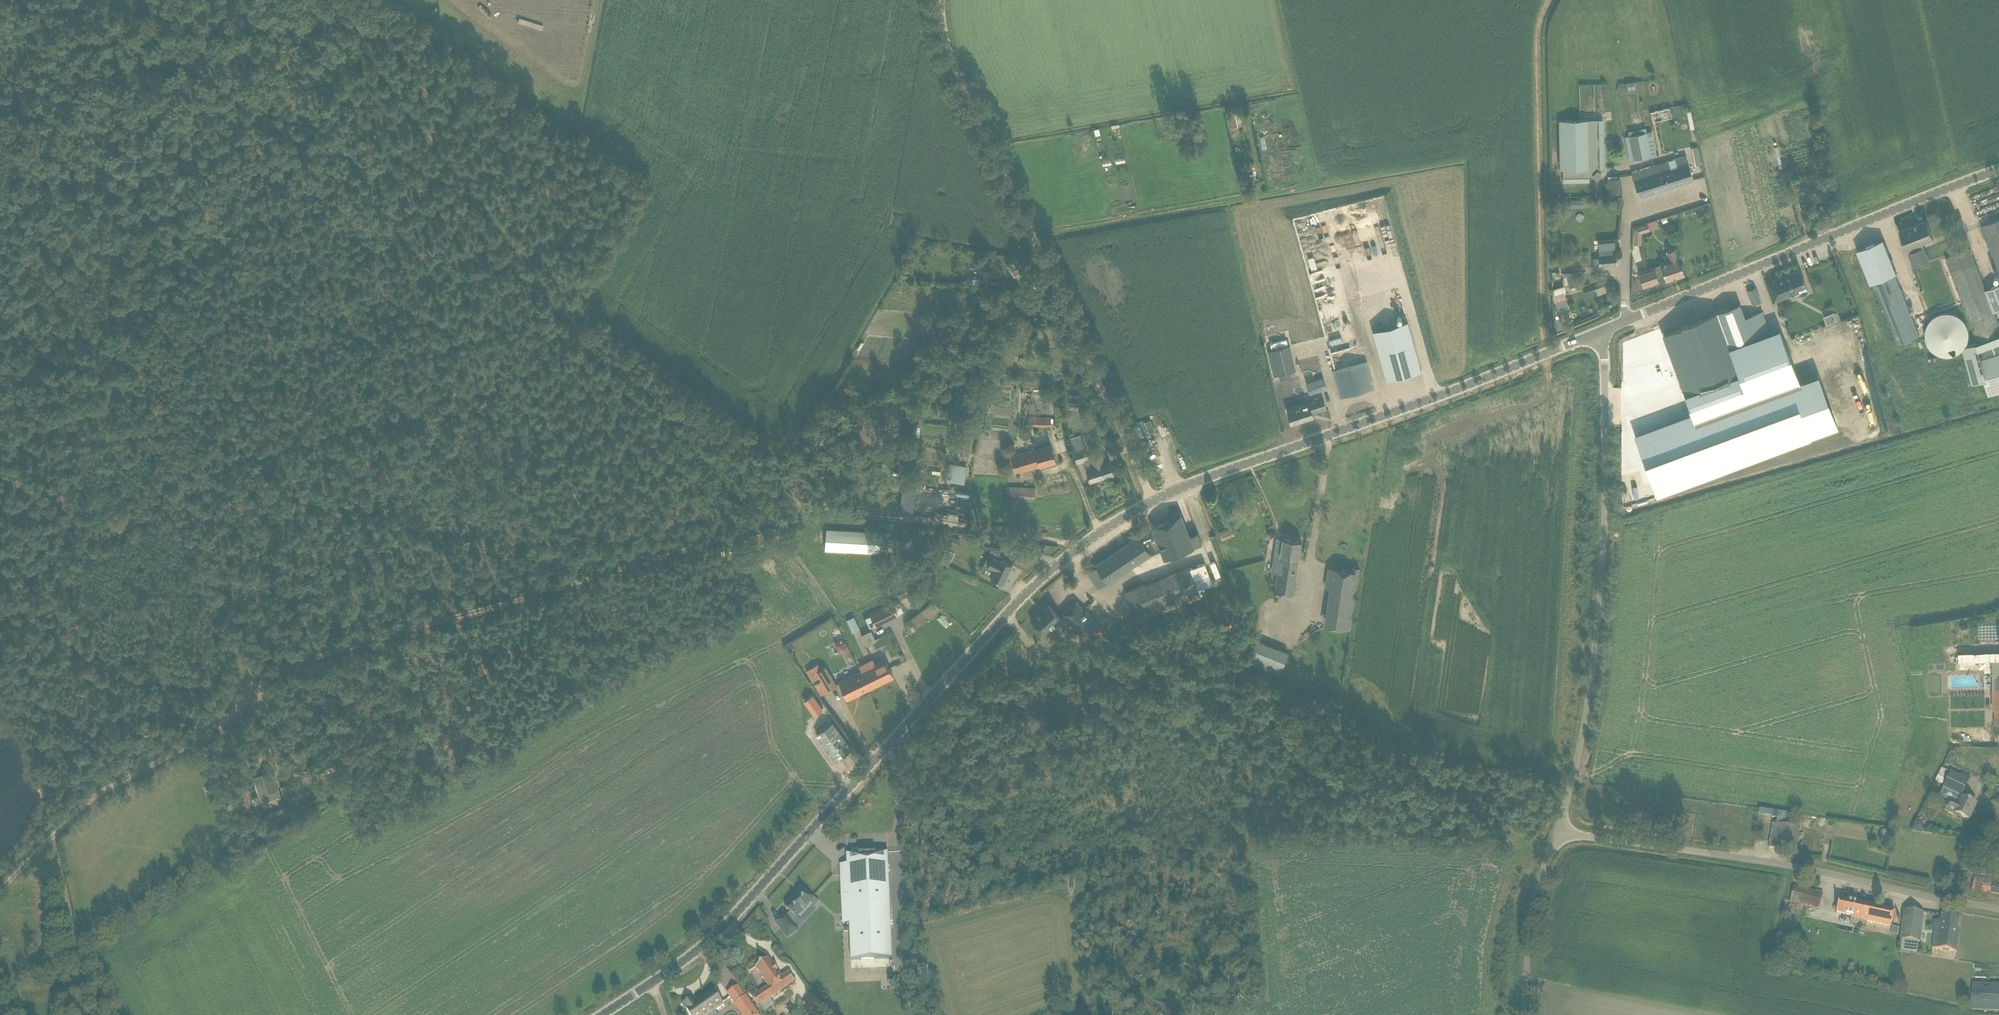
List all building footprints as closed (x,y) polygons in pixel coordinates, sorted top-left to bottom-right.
[(1238,111),(1231,113),(1234,127),(1240,126),(1238,111)] [(1563,178),(1595,177),(1596,178),(1601,173),(1600,172),(1598,119),(1559,120),(1560,170),(1562,170),(1563,178)] [(1652,156),(1647,132),(1628,136),(1633,160),(1652,156)] [(1697,146),(1692,147),(1695,165),(1701,164),(1697,146)] [(1632,172),(1639,196),(1693,180),(1686,156),(1632,172)] [(1610,192),(1620,190),(1617,174),(1607,176),(1610,192)] [(1981,226),(1983,231),(1984,234),(1984,235),(1998,273),(1998,219),(1981,226)] [(1934,239),(1926,221),(1899,231),(1906,250),(1934,239)] [(1650,231),(1648,224),(1640,226),(1642,233),(1650,231)] [(1872,283),(1894,274),(1897,273),(1883,239),(1856,250),(1870,284),(1872,283)] [(1604,249),(1599,249),(1599,257),(1605,257),(1615,255),(1614,247),(1604,249)] [(1638,272),(1643,287),(1666,279),(1666,281),(1684,275),(1675,248),(1666,251),(1669,260),(1660,263),(1660,264),(1638,272)] [(1946,258),(1949,267),(1983,356),(1998,350),(1998,326),(1994,312),(1985,290),(1973,258),(1970,249),(1946,258)] [(1908,253),(1913,268),(1922,264),(1916,250),(1908,253)] [(1599,257),(1600,266),(1616,264),(1615,255),(1605,257),(1599,257)] [(980,270),(978,282),(989,283),(990,271),(980,270)] [(1765,283),(1772,302),(1789,295),(1788,292),(1806,286),(1800,270),(1765,283)] [(1872,283),(1897,345),(1920,335),(1894,274),(1872,283)] [(1985,290),(1994,312),(1998,310),(1998,284),(1985,290)] [(1563,285),(1555,288),(1557,293),(1553,294),(1560,315),(1572,311),(1563,285)] [(1747,290),(1752,305),(1761,302),(1755,287),(1747,290)] [(958,298),(955,307),(964,309),(966,300),(958,298)] [(1739,304),(1716,313),(1729,348),(1770,333),(1762,311),(1744,318),(1739,304)] [(1828,323),(1839,319),(1836,311),(1825,315),(1828,323)] [(1930,318),(1928,320),(1928,321),(1927,322),(1926,324),(1925,326),(1924,328),(1924,329),(1924,332),(1924,333),(1924,334),(1924,336),(1924,338),(1924,340),(1925,343),(1926,344),(1927,346),(1928,347),(1929,349),(1930,350),(1932,351),(1933,352),(1935,353),(1936,354),(1938,355),(1940,355),(1942,356),(1945,356),(1948,356),(1951,356),(1953,355),(1955,354),(1957,353),(1959,352),(1961,350),(1963,348),(1964,347),(1965,346),(1966,345),(1966,344),(1967,342),(1967,341),(1968,339),(1968,337),(1968,335),(1968,333),(1968,331),(1968,329),(1967,327),(1967,325),(1966,324),(1965,323),(1964,321),(1963,320),(1962,319),(1961,318),(1960,317),(1959,316),(1958,315),(1957,314),(1955,313),(1954,313),(1952,312),(1950,312),(1948,311),(1945,311),(1943,312),(1941,312),(1939,313),(1937,313),(1935,314),(1934,315),(1932,316),(1931,317),(1930,318)] [(1682,327),(1664,334),(1685,393),(1738,374),(1729,348),(1716,313),(1681,325),(1682,327)] [(1421,371),(1407,322),(1373,331),(1386,380),(1421,371)] [(1633,344),(1651,399),(1680,390),(1663,335),(1633,344)] [(1963,351),(1972,384),(1984,381),(1986,381),(1991,396),(1998,393),(1998,350),(1983,356),(1984,358),(1981,359),(1976,343),(1967,346),(1966,346),(1963,351)] [(1270,349),(1276,374),(1299,369),(1293,344),(1270,349)] [(1374,387),(1367,361),(1333,371),(1340,397),(1374,387)] [(1306,384),(1309,394),(1327,389),(1323,377),(1322,378),(1320,373),(1315,375),(1317,380),(1306,384)] [(1646,433),(1635,437),(1657,495),(1810,437),(1790,386),(1723,410),(1717,423),(1705,417),(1694,421),(1648,438),(1646,433)] [(1308,404),(1287,411),(1291,424),(1314,416),(1313,414),(1325,410),(1321,396),(1307,401),(1308,404)] [(1028,426),(1051,426),(1051,418),(1028,418),(1028,426)] [(1108,436),(1102,439),(1107,450),(1113,447),(1108,436)] [(1011,456),(1016,473),(1056,461),(1051,445),(1011,456)] [(1083,461),(1090,481),(1114,473),(1110,462),(1105,463),(1102,454),(1090,458),(1087,447),(1073,451),(1077,463),(1083,461)] [(1179,469),(1187,466),(1181,450),(1173,453),(1179,469)] [(948,480),(964,483),(965,471),(955,469),(956,466),(950,465),(948,480)] [(902,513),(917,513),(919,485),(903,484),(902,513)] [(1007,497),(1035,498),(1035,488),(1007,486),(1007,497)] [(1146,533),(1139,537),(1138,536),(1096,565),(1097,567),(1088,573),(1098,588),(1107,582),(1107,583),(1150,554),(1150,553),(1160,548),(1164,559),(1193,548),(1193,547),(1202,544),(1198,533),(1189,536),(1179,512),(1169,516),(1171,520),(1152,527),(1153,530),(1146,533)] [(826,529),(825,549),(887,554),(887,550),(893,550),(894,539),(888,538),(889,533),(826,529)] [(953,536),(948,547),(955,550),(960,540),(953,536)] [(982,537),(981,546),(1000,548),(1001,539),(982,537)] [(1295,582),(1298,558),(1299,558),(1301,541),(1283,538),(1283,539),(1277,538),(1274,555),(1280,556),(1275,593),(1294,596),(1296,583),(1295,582)] [(990,577),(1003,583),(1012,564),(1002,559),(1004,554),(995,550),(988,566),(994,569),(990,577)] [(1212,584),(1205,563),(1190,568),(1189,568),(1137,587),(1147,614),(1200,596),(1197,588),(1212,584)] [(1349,629),(1358,572),(1327,567),(1326,578),(1333,579),(1326,626),(1349,629)] [(898,614),(892,602),(869,613),(875,625),(898,614)] [(1098,626),(1082,609),(1076,602),(1062,614),(1064,616),(1061,618),(1049,605),(1043,610),(1042,609),(1030,620),(1046,637),(1055,628),(1054,627),(1058,623),(1072,637),(1077,632),(1084,639),(1098,626)] [(855,615),(847,619),(853,631),(860,628),(855,615)] [(873,629),(862,634),(867,645),(878,640),(873,629)] [(844,637),(835,642),(840,652),(849,648),(844,637)] [(1247,663),(1279,676),(1288,653),(1256,639),(1247,663)] [(1927,664),(1928,682),(1929,686),(1943,686),(1943,664),(1959,664),(1960,696),(1967,696),(1967,690),(1992,689),(1993,709),(1995,709),(1995,725),(1998,725),(1998,652),(1960,653),(1960,651),(1929,652),(1930,665),(1927,664)] [(1009,656),(1008,660),(1011,663),(1015,664),(1018,661),(1018,657),(1016,654),(1012,654),(1009,656)] [(893,677),(884,659),(875,664),(872,659),(859,666),(861,671),(859,671),(868,689),(893,677)] [(836,686),(825,667),(817,672),(813,666),(806,671),(812,681),(819,677),(821,680),(828,691),(836,686)] [(868,689),(859,671),(838,682),(847,700),(868,689)] [(828,691),(821,680),(814,684),(821,695),(828,691)] [(804,701),(814,715),(823,709),(812,695),(804,701)] [(852,749),(832,723),(817,735),(836,761),(852,749)] [(1944,787),(1961,795),(1968,780),(1951,771),(1944,787)] [(279,797),(271,772),(263,775),(253,778),(261,802),(264,801),(265,807),(277,803),(275,798),(279,797)] [(1956,805),(1948,802),(1945,809),(1968,820),(1975,804),(1960,797),(1956,805)] [(1640,811),(1638,824),(1648,826),(1650,812),(1640,811)] [(1795,827),(1797,815),(1778,812),(1778,814),(1772,813),(1771,818),(1777,819),(1776,824),(1773,824),(1769,848),(1796,852),(1800,828),(1795,827)] [(1657,814),(1656,826),(1664,827),(1666,815),(1657,814)] [(1917,819),(1911,831),(1923,832),(1924,832),(1918,819),(1917,819)] [(1892,844),(1895,833),(1883,829),(1880,840),(1892,844)] [(841,894),(848,894),(851,960),(892,958),(888,852),(852,854),(852,859),(847,859),(847,864),(840,864),(841,894)] [(1998,894),(1998,886),(1992,884),(1993,881),(1974,877),(1972,890),(1991,893),(1991,892),(1998,894)] [(1790,901),(1819,909),(1823,894),(1794,886),(1790,901)] [(809,898),(800,891),(796,896),(794,894),(788,901),(790,902),(785,908),(790,913),(787,916),(786,914),(775,922),(787,938),(798,930),(792,923),(796,918),(797,919),(810,904),(814,908),(819,903),(811,896),(809,898)] [(1881,925),(1890,927),(1894,910),(1839,898),(1835,913),(1845,915),(1861,918),(1861,920),(1881,925)] [(1900,940),(1920,942),(1923,912),(1903,910),(1900,940)] [(1955,944),(1959,917),(1941,915),(1939,928),(1935,927),(1932,948),(1956,952),(1957,944),(1955,944)] [(750,994),(755,1002),(759,1008),(795,983),(788,973),(781,977),(768,958),(755,967),(768,986),(759,993),(756,989),(750,994)] [(1998,1011),(1998,984),(1972,983),(1971,1010),(1998,1011)] [(692,999),(683,1005),(690,1014),(709,1014),(723,1005),(713,990),(694,1003),(692,999)] [(747,995),(734,1004),(742,1014),(760,1014),(761,1014),(747,995)] [(817,1014),(825,1014),(828,1013),(814,995),(806,1001),(817,1014)]
